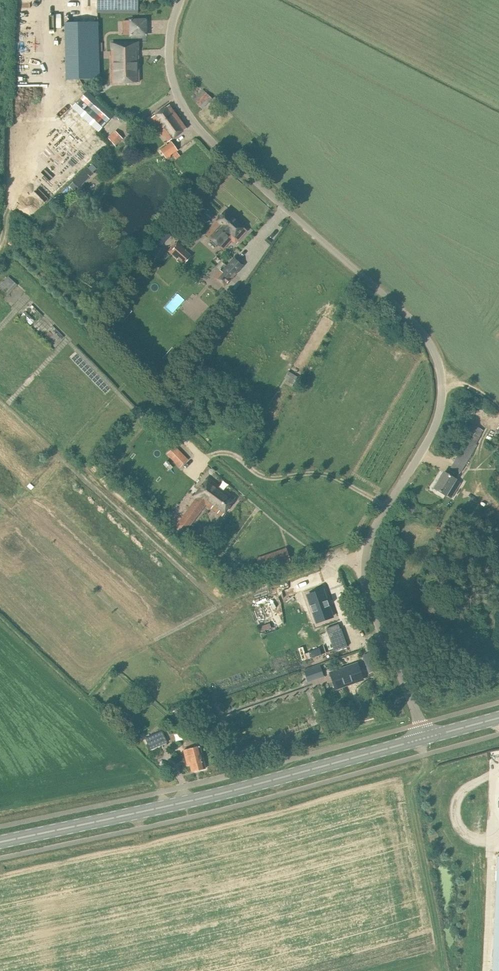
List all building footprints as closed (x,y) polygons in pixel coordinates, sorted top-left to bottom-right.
[(139,0),(97,0),(97,13),(139,14),(139,0)] [(146,18),(121,19),(122,36),(147,35),(146,18)] [(100,79),(99,22),(66,22),(67,80),(100,79)] [(139,41),(111,42),(112,84),(140,83),(139,41)] [(203,109),(212,99),(203,90),(193,100),(203,109)] [(87,91),(72,108),(98,132),(114,115),(87,91)] [(152,118),(161,131),(169,142),(187,129),(170,105),(152,118)] [(108,138),(114,144),(121,137),(115,130),(108,138)] [(166,159),(178,150),(172,142),(160,150),(166,159)] [(90,153),(93,149),(84,143),(81,148),(90,153)] [(69,167),(76,159),(66,150),(59,158),(69,167)] [(73,191),(77,187),(78,188),(94,173),(93,172),(97,168),(92,164),(88,168),(87,166),(72,181),(73,182),(69,186),(73,191)] [(64,199),(59,195),(54,199),(59,204),(64,199)] [(218,221),(206,234),(219,246),(222,248),(223,249),(225,247),(224,247),(223,248),(220,245),(228,236),(235,243),(247,230),(225,211),(217,221),(218,221)] [(179,258),(185,263),(191,256),(185,251),(186,250),(177,242),(169,251),(178,259),(179,258)] [(243,265),(235,257),(222,272),(225,275),(219,281),(224,286),(243,265)] [(147,275),(138,268),(127,280),(136,288),(147,275)] [(6,293),(9,295),(17,285),(8,276),(0,285),(0,297),(1,298),(6,293)] [(301,378),(288,371),(284,378),(292,382),(291,384),(296,387),(301,378)] [(484,430),(472,423),(468,429),(472,432),(468,439),(452,466),(461,472),(478,445),(476,444),(484,430)] [(179,468),(188,459),(175,445),(166,454),(179,468)] [(447,473),(457,477),(459,471),(449,467),(447,473)] [(434,488),(446,495),(451,498),(460,482),(456,479),(444,472),(434,488)] [(176,525),(185,532),(206,505),(222,517),(236,497),(225,489),(224,490),(219,486),(220,485),(208,476),(193,496),(196,498),(176,525)] [(291,560),(286,547),(256,558),(261,571),(291,560)] [(324,619),(324,620),(325,619),(332,617),(332,616),(329,606),(327,600),(323,590),(316,593),(315,592),(315,593),(308,595),(307,595),(308,596),(307,596),(311,605),(310,605),(313,612),(316,622),(317,622),(324,619)] [(341,629),(340,629),(338,624),(326,628),(334,651),(347,646),(341,629)] [(373,661),(365,663),(368,672),(376,669),(373,661)] [(363,679),(358,664),(330,673),(336,688),(363,679)] [(150,750),(167,742),(162,730),(145,738),(150,750)] [(190,764),(192,771),(205,768),(200,747),(184,751),(187,765),(190,764)]
